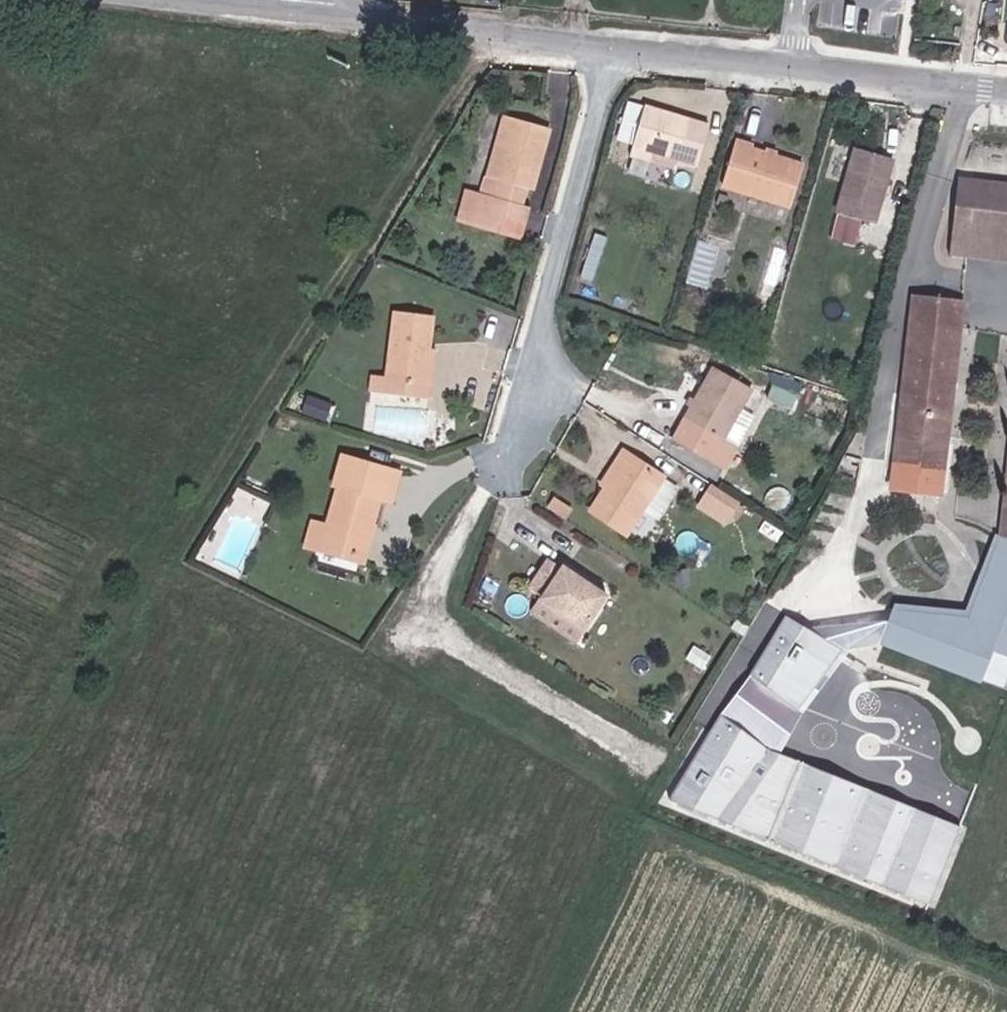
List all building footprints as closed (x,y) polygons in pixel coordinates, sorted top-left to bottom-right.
[(676,159),(675,164),(696,170),(709,125),(644,106),(629,155),(652,162),(655,152),(676,159)] [(495,179),(485,177),(481,192),(473,222),(514,233),(522,204),(526,186),(535,189),(550,130),(502,117),(495,145),(503,147),(495,179)] [(790,208),(803,165),(735,143),(721,186),(790,208)] [(503,147),(495,145),(485,177),(495,179),(503,147)] [(840,213),(869,222),(875,224),(894,162),(854,150),(836,212),(840,213)] [(957,179),(948,254),(1006,260),(1006,184),(957,179)] [(459,219),(473,222),(481,192),(467,188),(459,219)] [(522,204),(514,233),(521,235),(529,206),(522,204)] [(865,238),(869,222),(840,213),(835,229),(865,238)] [(779,299),(789,251),(769,247),(759,295),(779,299)] [(898,431),(947,442),(963,302),(912,296),(898,431)] [(378,393),(423,398),(429,349),(432,316),(394,312),(387,377),(380,376),(378,393)] [(429,349),(423,398),(429,399),(434,350),(429,349)] [(737,448),(724,441),(742,409),(753,389),(712,367),(671,441),(724,471),(737,448)] [(769,397),(794,405),(802,380),(777,372),(769,397)] [(415,414),(376,409),(374,429),(414,433),(414,429),(416,427),(418,425),(418,422),(417,419),(415,419),(415,414)] [(742,409),(724,441),(737,448),(755,417),(742,409)] [(944,469),(947,442),(898,431),(893,463),(944,469)] [(622,451),(614,463),(618,466),(605,487),(589,512),(626,535),(663,477),(622,451)] [(312,522),(306,541),(362,558),(371,526),(379,499),(391,502),(398,472),(340,456),(332,486),(337,487),(326,526),(312,522)] [(601,484),(605,487),(618,466),(614,463),(601,484)] [(944,469),(893,463),(891,486),(942,492),(944,469)] [(1000,537),(997,537),(985,573),(999,578),(975,641),(936,627),(938,613),(897,611),(884,645),(983,682),(994,653),(1006,658),(1006,477),(1000,537)] [(737,501),(712,485),(704,498),(730,514),(737,501)] [(730,514),(704,498),(700,506),(725,521),(730,514)] [(362,558),(306,541),(304,547),(363,563),(374,527),(371,526),(362,558)] [(547,561),(530,587),(543,596),(541,598),(584,627),(605,595),(562,566),(560,569),(547,561)] [(999,578),(985,573),(966,622),(938,613),(936,627),(975,641),(999,578)] [(584,627),(541,598),(532,612),(575,641),(584,627)] [(839,653),(782,619),(748,679),(795,713),(839,653)] [(795,713),(748,679),(719,717),(768,755),(795,713)] [(960,829),(768,755),(719,717),(671,800),(931,906),(960,829)]
